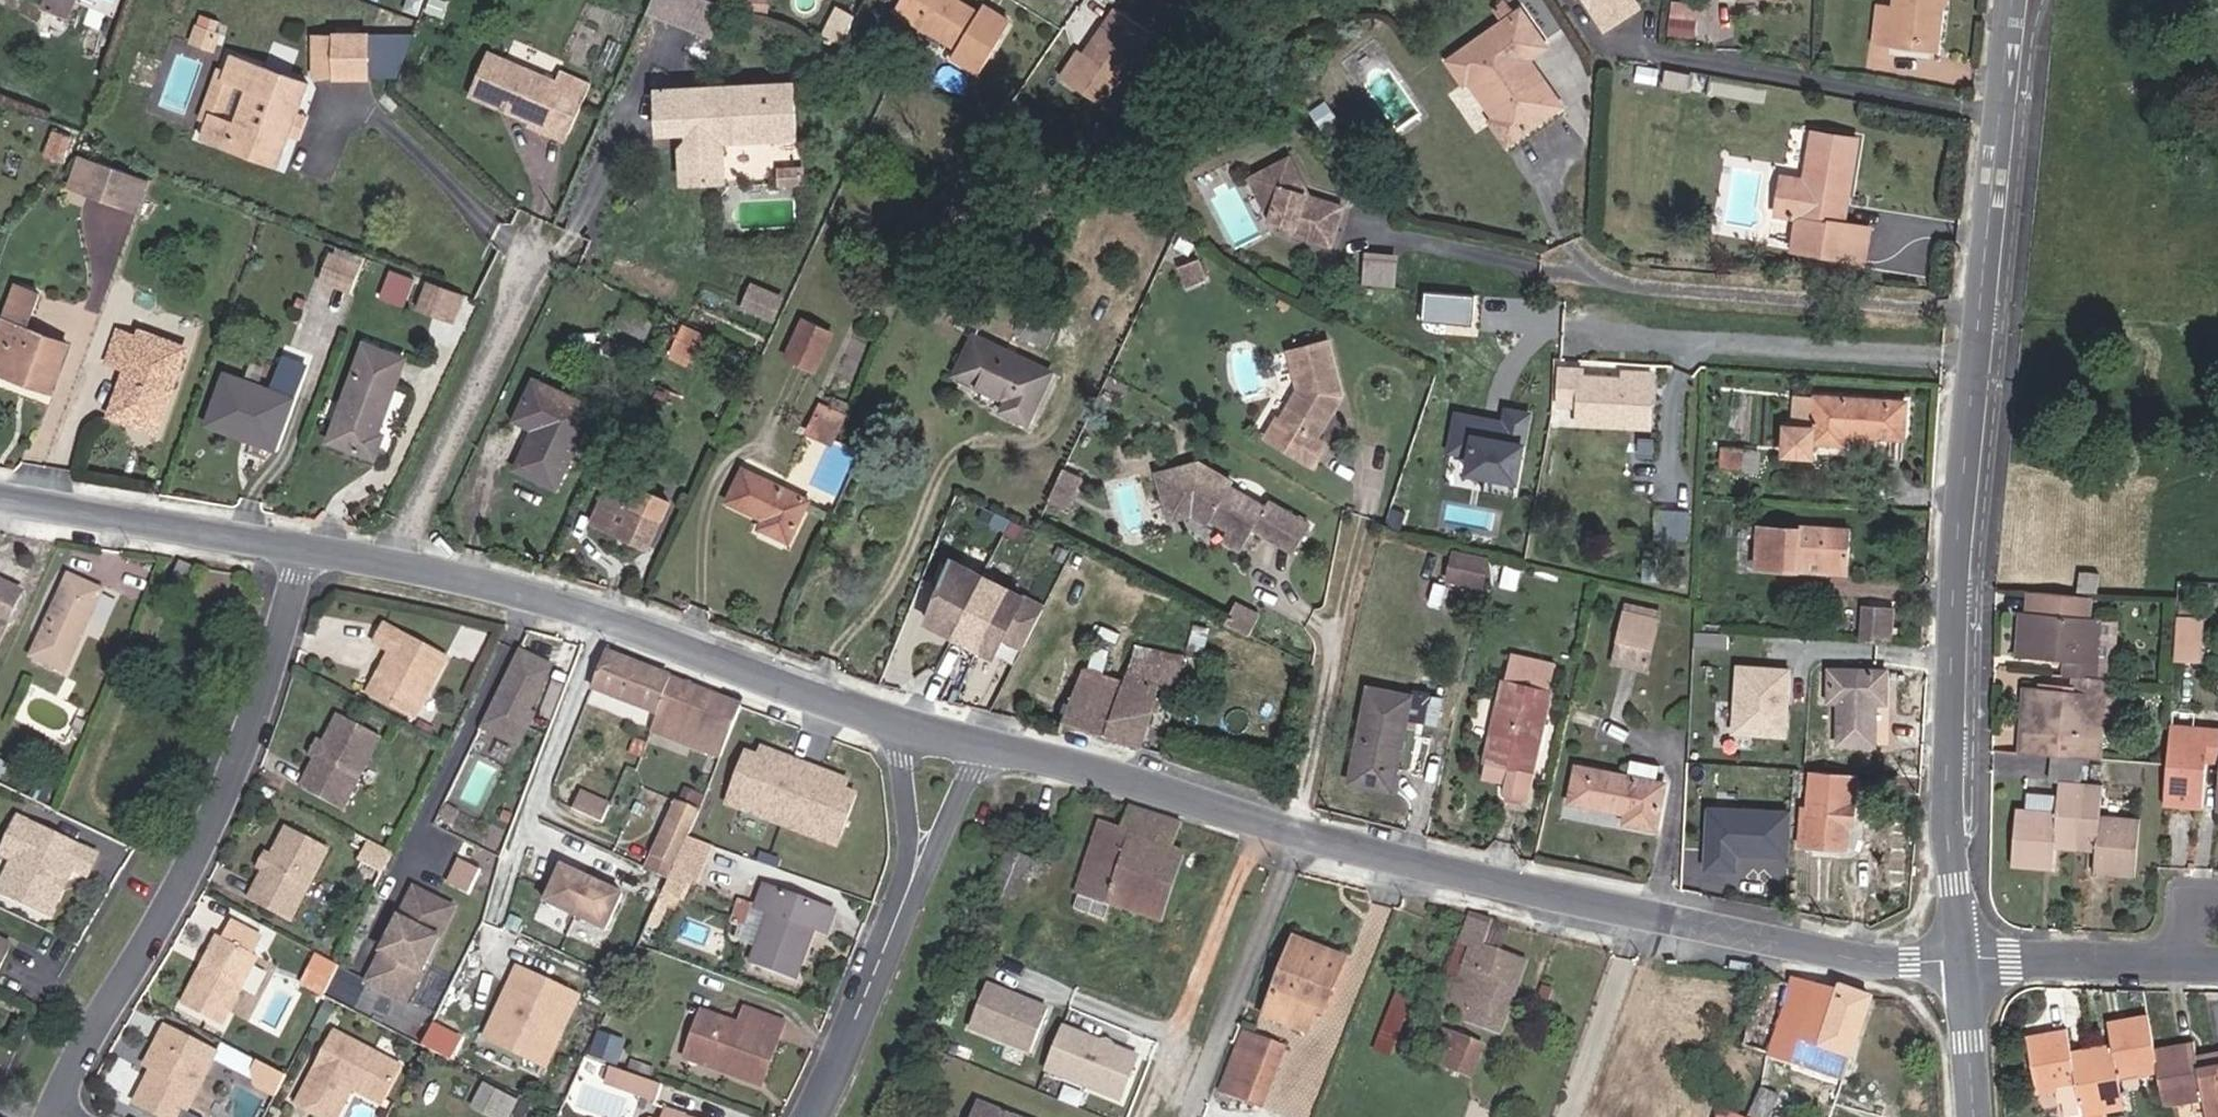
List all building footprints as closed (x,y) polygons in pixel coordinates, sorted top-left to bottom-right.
[(70,10),(73,0),(44,0),(44,1),(70,10)] [(680,0),(657,0),(652,12),(671,20),(680,0)] [(706,0),(680,0),(671,20),(693,30),(706,0)] [(894,14),(957,51),(953,58),(980,74),(1011,24),(983,7),(979,14),(956,0),(903,0),(894,14)] [(1604,31),(1638,7),(1632,0),(1586,0),(1604,31)] [(1939,7),(1943,7),(1944,0),(1893,0),(1892,10),(1877,9),(1873,44),(1888,46),(1889,41),(1928,45),(1932,7),(1939,7)] [(67,16),(70,10),(44,1),(42,7),(67,16)] [(1935,52),(1939,7),(1932,7),(1928,45),(1927,51),(1935,52)] [(1082,55),(1065,81),(1102,107),(1151,36),(1114,10),(1082,55)] [(1509,145),(1563,107),(1531,62),(1548,50),(1523,14),(1452,63),(1467,85),(1470,82),(1497,120),(1494,122),(1509,145)] [(1713,27),(1688,25),(1686,41),(1711,43),(1713,27)] [(218,50),(223,34),(208,29),(202,44),(218,50)] [(101,34),(91,31),(84,52),(94,55),(101,34)] [(370,77),(370,35),(319,36),(320,78),(370,77)] [(1888,46),(1927,51),(1928,45),(1889,41),(1888,46)] [(1058,76),(1065,81),(1082,55),(1076,51),(1058,76)] [(488,53),(468,97),(530,121),(528,125),(548,134),(568,86),(488,53)] [(250,88),(237,123),(212,114),(204,138),(280,165),(309,84),(233,57),(225,79),(250,88)] [(1705,78),(1681,74),(1678,89),(1703,93),(1705,78)] [(658,90),(659,95),(660,134),(690,133),(690,141),(682,150),(683,184),(727,182),(725,141),(799,138),(794,84),(658,90)] [(1844,227),(1845,226),(1853,180),(1859,143),(1815,136),(1806,182),(1784,179),(1778,216),(1796,220),(1791,252),(1839,259),(1844,227)] [(86,193),(99,160),(84,156),(71,188),(86,193)] [(120,206),(132,173),(99,160),(86,193),(120,206)] [(1289,160),(1256,176),(1273,211),(1270,220),(1294,227),(1292,236),(1330,247),(1341,207),(1307,197),(1289,160)] [(806,182),(805,169),(801,169),(784,171),(784,184),(806,182)] [(139,213),(152,180),(132,173),(120,206),(139,213)] [(1273,211),(1256,176),(1250,179),(1270,220),(1273,211)] [(1869,230),(1845,226),(1844,227),(1839,259),(1864,263),(1869,230)] [(1366,249),(1363,281),(1397,284),(1399,251),(1366,249)] [(354,294),(363,269),(331,258),(322,283),(354,294)] [(1056,296),(1068,269),(1046,259),(1012,335),(1047,351),(1069,303),(1056,296)] [(390,267),(383,296),(407,302),(415,274),(390,267)] [(420,312),(448,321),(458,294),(431,283),(420,312)] [(53,386),(68,344),(27,328),(39,294),(16,285),(0,330),(0,373),(22,382),(24,376),(53,386)] [(773,320),(782,301),(778,299),(753,287),(744,307),(773,320)] [(1425,290),(1423,316),(1452,318),(1454,292),(1425,290)] [(454,324),(465,296),(458,294),(448,321),(454,324)] [(644,337),(653,319),(628,307),(620,324),(644,337)] [(816,373),(835,332),(804,318),(784,359),(816,373)] [(692,360),(703,336),(685,327),(673,351),(692,360)] [(139,419),(156,426),(184,348),(141,332),(139,338),(118,331),(107,362),(127,370),(111,415),(137,424),(139,419)] [(1052,374),(975,336),(957,375),(1008,398),(1003,410),(1029,423),(1052,374)] [(1328,343),(1287,354),(1299,393),(1280,419),(1316,442),(1334,412),(1332,406),(1336,399),(1343,397),(1328,343)] [(404,360),(366,346),(331,441),(374,457),(382,435),(377,433),(404,360)] [(256,433),(253,440),(276,449),(305,368),(284,361),(272,392),(227,375),(213,417),(256,433)] [(1583,372),(1564,371),(1562,406),(1582,407),(1581,426),(1625,428),(1625,420),(1651,421),(1652,376),(1626,374),(1626,381),(1583,379),(1583,372)] [(51,391),(53,386),(24,376),(22,382),(51,391)] [(557,485),(593,409),(535,381),(516,419),(537,429),(519,467),(557,485)] [(1815,425),(1816,399),(1798,398),(1797,424),(1815,425)] [(1904,405),(1816,399),(1815,425),(1797,424),(1797,425),(1784,425),(1782,456),(1812,459),(1813,442),(1845,444),(1846,435),(1903,438),(1904,405)] [(831,443),(843,418),(841,417),(846,405),(836,400),(830,413),(819,408),(808,433),(831,443)] [(1520,487),(1528,406),(1501,403),(1500,413),(1452,409),(1448,454),(1460,456),(1457,481),(1520,487)] [(210,425),(253,440),(256,433),(213,417),(210,425)] [(154,431),(156,426),(139,419),(137,424),(154,431)] [(1316,442),(1280,419),(1269,441),(1305,462),(1316,442)] [(1625,420),(1625,428),(1651,430),(1651,421),(1625,420)] [(1741,471),(1742,450),(1727,450),(1725,471),(1741,471)] [(1201,461),(1163,473),(1176,513),(1196,506),(1213,516),(1216,512),(1233,522),(1251,533),(1258,522),(1299,546),(1311,526),(1269,502),(1263,511),(1229,490),(1234,481),(1201,461)] [(790,540),(809,501),(743,469),(728,500),(765,518),(761,527),(790,540)] [(1067,508),(1082,477),(1064,469),(1049,500),(1067,508)] [(649,545),(669,501),(615,476),(608,489),(594,519),(649,545)] [(1689,537),(1691,510),(1660,508),(1658,536),(1689,537)] [(1251,533),(1233,522),(1225,535),(1244,546),(1251,533)] [(1852,531),(1759,526),(1757,571),(1801,572),(1801,564),(1849,567),(1852,531)] [(1485,588),(1491,561),(1454,552),(1448,579),(1485,588)] [(1047,604),(955,559),(924,621),(951,634),(955,625),(964,630),(960,639),(991,654),(1002,633),(1026,645),(1047,604)] [(1801,564),(1801,572),(1849,575),(1849,567),(1801,564)] [(179,567),(179,568),(174,577),(191,584),(198,570),(179,567)] [(2097,584),(2098,575),(2085,573),(2084,583),(2097,584)] [(69,578),(33,656),(63,670),(100,592),(69,578)] [(20,592),(0,583),(0,635),(20,592)] [(103,590),(92,621),(106,626),(117,595),(103,590)] [(2073,677),(2095,678),(2099,619),(2089,618),(2091,596),(2031,592),(2029,613),(2019,612),(2017,657),(2064,661),(2063,676),(2073,677)] [(1863,605),(1861,641),(1893,643),(1896,607),(1863,605)] [(1238,629),(1247,611),(1237,606),(1228,625),(1238,629)] [(1618,641),(1654,650),(1661,619),(1625,610),(1618,641)] [(1253,637),(1262,618),(1247,611),(1238,629),(1253,637)] [(2206,615),(2179,614),(2177,658),(2204,659),(2206,615)] [(446,659),(386,625),(377,641),(394,651),(371,692),(416,716),(446,659)] [(1648,674),(1654,650),(1618,641),(1612,665),(1648,674)] [(524,714),(548,667),(516,650),(476,726),(514,746),(529,717),(524,714)] [(1063,727),(1110,738),(1143,748),(1152,719),(1160,685),(1179,688),(1185,659),(1135,650),(1124,681),(1085,671),(1063,727)] [(655,714),(669,680),(602,653),(588,689),(655,714)] [(1512,655),(1486,764),(1507,769),(1503,784),(1501,794),(1526,799),(1557,665),(1512,655)] [(1886,703),(1887,673),(1830,671),(1830,701),(1840,702),(1840,744),(1874,744),(1875,702),(1886,703)] [(2104,679),(2095,678),(2073,677),(2072,691),(2023,687),(2018,753),(2061,756),(2082,758),(2102,759),(2104,738),(2099,738),(2104,679)] [(742,708),(669,680),(655,714),(649,730),(720,759),(727,742),(742,708)] [(1390,790),(1411,698),(1369,688),(1348,781),(1390,790)] [(796,730),(742,708),(727,742),(785,763),(846,782),(857,749),(796,730)] [(1763,713),(1734,711),(1732,745),(1761,746),(1763,713)] [(315,764),(300,792),(343,815),(381,743),(338,720),(322,750),(315,764)] [(2217,761),(2217,729),(2170,726),(2163,803),(2200,806),(2205,760),(2217,761)] [(637,758),(644,743),(631,738),(625,753),(637,758)] [(315,764),(322,750),(315,746),(308,760),(315,764)] [(2080,785),(2082,758),(2061,756),(2058,783),(2080,785)] [(1507,769),(1486,764),(1483,779),(1503,784),(1507,769)] [(1655,829),(1665,787),(1578,768),(1571,801),(1628,814),(1627,822),(1655,829)] [(2074,847),(2080,785),(2058,783),(2058,794),(2056,814),(2028,811),(2015,811),(2011,865),(2053,869),(2054,846),(2074,847)] [(2100,787),(2080,785),(2074,847),(2095,850),(2093,871),(2134,875),(2139,821),(2098,817),(2100,787)] [(1791,795),(1789,846),(1846,850),(1848,825),(1853,826),(1856,799),(1862,799),(1863,788),(1836,786),(1836,798),(1791,795)] [(697,812),(704,797),(681,787),(674,803),(697,812)] [(603,819),(611,799),(581,788),(574,807),(603,819)] [(2030,793),(2028,811),(2056,814),(2058,794),(2030,793)] [(697,812),(674,803),(643,869),(667,879),(687,837),(697,812)] [(1181,826),(1127,810),(1120,832),(1174,849),(1181,826)] [(444,828),(450,817),(440,812),(434,823),(444,828)] [(27,824),(19,820),(2,857),(9,860),(27,824)] [(27,824),(9,860),(0,880),(0,896),(46,917),(55,898),(53,891),(57,885),(61,885),(68,871),(85,879),(95,856),(27,824)] [(1174,849),(1120,832),(1100,826),(1077,895),(1079,896),(1075,909),(1105,918),(1109,906),(1161,922),(1184,852),(1174,849)] [(259,875),(243,904),(285,927),(326,854),(285,830),(268,859),(259,875)] [(1001,930),(1031,859),(1009,850),(980,921),(1001,930)] [(252,871),(259,875),(268,859),(261,855),(252,871)] [(457,857),(450,883),(473,889),(480,864),(457,857)] [(622,895),(561,866),(544,902),(605,931),(622,895)] [(794,981),(814,929),(828,933),(836,913),(763,886),(756,907),(770,912),(751,964),(794,981)] [(397,1000),(445,907),(406,887),(358,980),(397,1000)] [(1494,922),(1469,915),(1458,944),(1471,949),(1472,945),(1499,954),(1507,933),(1492,929),(1494,922)] [(258,940),(228,926),(221,941),(214,939),(203,962),(210,966),(205,973),(199,970),(182,1008),(226,1028),(258,960),(250,956),(258,940)] [(1322,1013),(1343,957),(1293,938),(1264,1014),(1305,1030),(1313,1010),(1322,1013)] [(10,945),(0,940),(0,967),(10,945)] [(1472,945),(1471,949),(1446,1012),(1467,1020),(1466,1024),(1501,1036),(1526,962),(1499,954),(1472,945)] [(311,983),(321,963),(308,956),(298,976),(311,983)] [(321,963),(311,983),(318,986),(328,967),(321,963)] [(542,1063),(576,994),(516,964),(482,1034),(542,1063)] [(1028,1051),(1048,1004),(987,978),(967,1026),(1028,1051)] [(1791,988),(1764,980),(1745,1047),(1845,1081),(1869,1005),(1870,1000),(1837,989),(1836,993),(1793,980),(1791,988)] [(1376,1038),(1393,1044),(1412,995),(1396,988),(1376,1038)] [(331,1011),(319,1004),(313,1016),(325,1023),(331,1011)] [(759,1085),(781,1024),(745,1010),(738,1027),(702,1014),(689,1052),(723,1065),(721,1070),(759,1085)] [(2156,1070),(2153,1051),(2147,1017),(2108,1024),(2112,1045),(2092,1049),(2103,1110),(2123,1106),(2118,1077),(2156,1070)] [(1042,1069),(1121,1101),(1141,1052),(1063,1020),(1042,1069)] [(165,1027),(156,1044),(166,1048),(154,1071),(136,1105),(158,1116),(185,1116),(217,1055),(165,1027)] [(1442,1029),(1430,1061),(1469,1076),(1481,1045),(1442,1029)] [(590,1053),(599,1033),(596,1032),(585,1055),(609,1064),(611,1061),(590,1053)] [(2103,1110),(2092,1049),(2070,1053),(2066,1032),(2026,1039),(2037,1091),(2059,1087),(2076,1084),(2081,1113),(2070,1115),(2070,1116),(2104,1116),(2103,1110)] [(611,1061),(620,1041),(599,1033),(590,1053),(611,1061)] [(1221,1091),(1232,1095),(1254,1038),(1243,1034),(1221,1091)] [(402,1070),(333,1035),(295,1106),(316,1116),(337,1116),(351,1091),(361,1089),(385,1102),(402,1070)] [(1254,1038),(1232,1095),(1261,1106),(1283,1049),(1254,1038)] [(166,1048),(156,1044),(145,1067),(154,1071),(166,1048)] [(2217,1065),(2197,1069),(2192,1044),(2153,1051),(2163,1105),(2201,1098),(2205,1116),(2217,1116),(2217,1072),(2217,1065)] [(723,1065),(689,1052),(687,1058),(721,1070),(723,1065)] [(252,1058),(244,1077),(278,1090),(285,1072),(252,1058)] [(663,1086),(612,1068),(606,1083),(658,1102),(663,1086)] [(2065,1116),(2070,1115),(2081,1113),(2076,1084),(2059,1087),(2065,1116)] [(495,1116),(504,1097),(480,1085),(470,1104),(495,1116)] [(361,1089),(351,1091),(382,1108),(385,1102),(361,1089)] [(1776,1096),(1761,1090),(1749,1114),(1756,1116),(1766,1116),(1776,1096)] [(514,1102),(504,1097),(495,1116),(497,1116),(507,1116),(514,1102)] [(977,1101),(971,1116),(1008,1116),(1000,1114),(1001,1111),(977,1101)]
